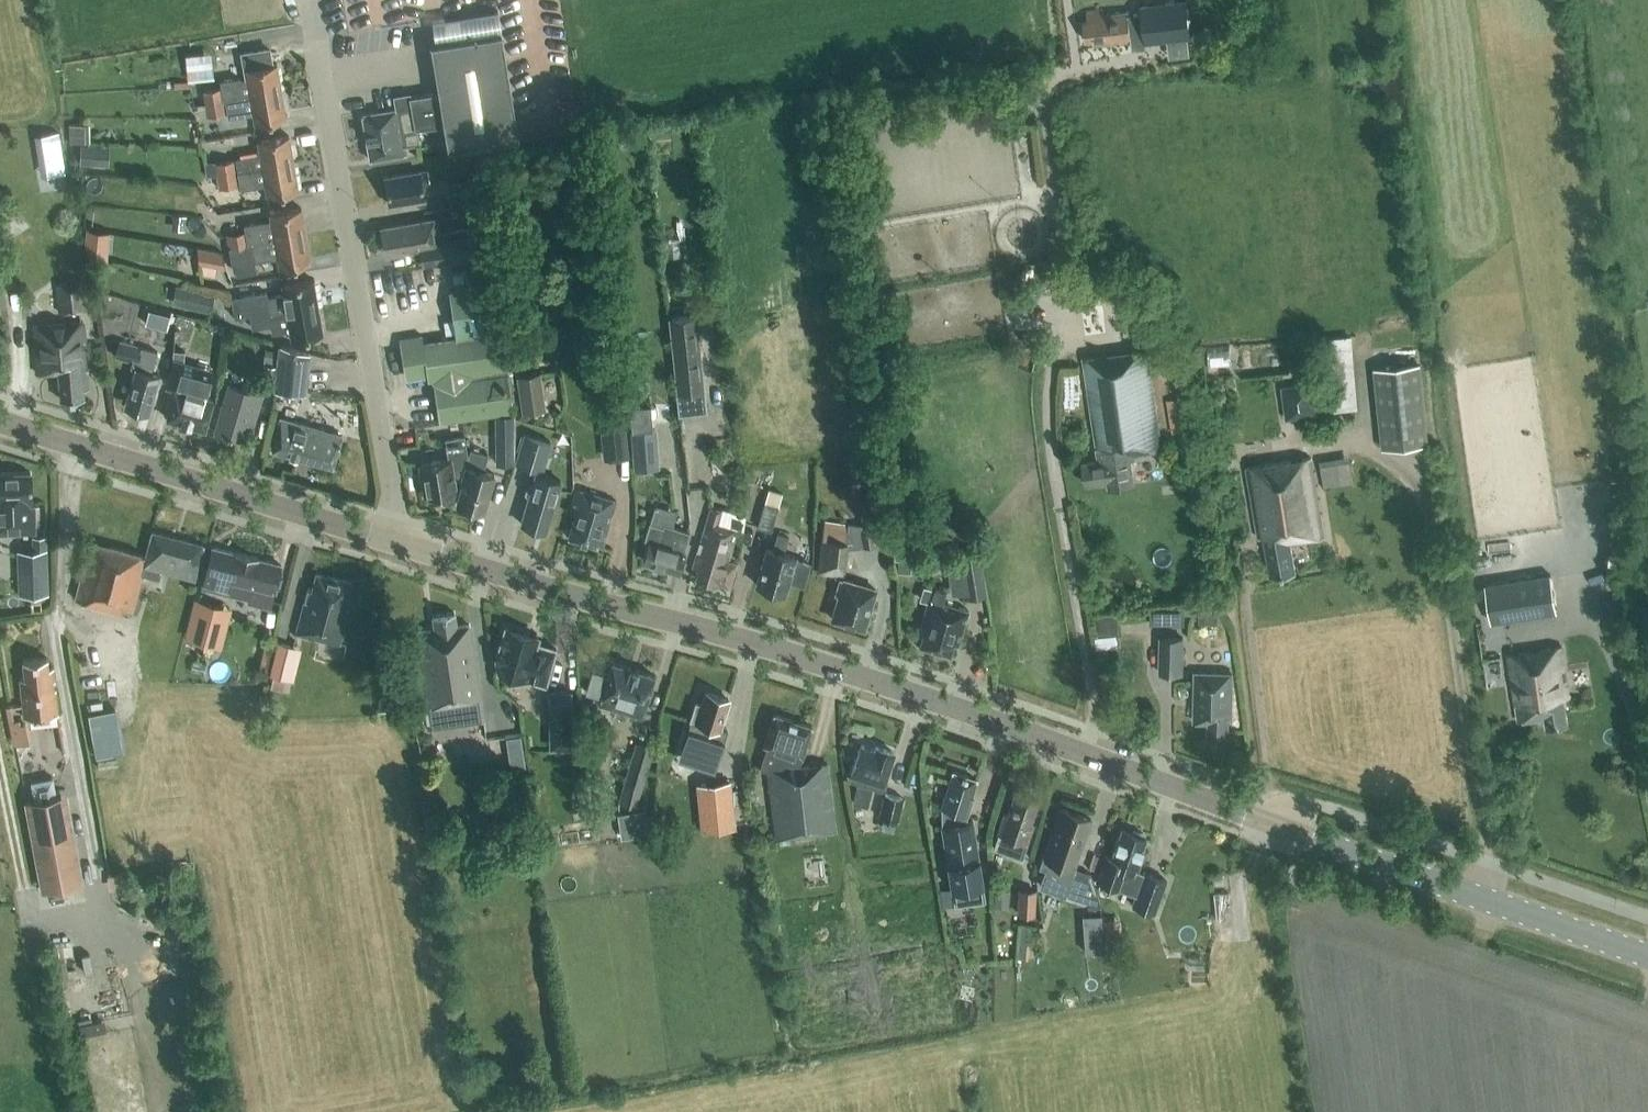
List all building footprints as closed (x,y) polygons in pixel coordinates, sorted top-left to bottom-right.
[(1174,32),(1169,0),(1142,4),(1146,35),(1174,32)] [(1129,10),(1108,13),(1103,13),(1102,8),(1087,11),(1088,20),(1083,20),(1086,40),(1094,39),(1094,45),(1127,41),(1130,57),(1147,54),(1145,36),(1142,16),(1130,18),(1129,10)] [(409,95),(411,105),(362,114),(369,160),(407,153),(406,145),(419,142),(416,128),(443,123),(448,147),(518,132),(496,28),(426,42),(436,90),(409,95)] [(249,95),(281,90),(276,62),(245,67),(247,82),(202,89),(204,102),(223,99),(249,95)] [(285,117),(281,90),(249,95),(223,99),(223,100),(225,100),(228,117),(252,113),(254,122),(285,117)] [(225,112),(223,100),(223,99),(204,102),(207,115),(225,112)] [(62,152),(59,131),(40,134),(44,154),(62,152)] [(257,140),(259,149),(239,153),(240,157),(235,158),(237,171),(293,162),(288,134),(257,140)] [(520,145),(519,137),(494,141),(496,149),(520,145)] [(109,165),(109,146),(81,145),(80,164),(109,165)] [(214,161),(217,174),(235,171),(233,158),(214,161)] [(205,163),(207,176),(217,174),(214,161),(205,163)] [(298,189),(293,162),(237,171),(240,189),(264,184),(266,194),(298,189)] [(421,181),(428,180),(426,168),(419,170),(419,168),(383,174),(389,204),(424,198),(421,181)] [(238,184),(235,171),(217,174),(219,187),(238,184)] [(452,202),(477,198),(474,180),(449,184),(452,202)] [(193,195),(193,187),(173,185),(172,194),(193,195)] [(269,212),(270,219),(244,224),(246,230),(227,234),(229,247),(305,234),(301,206),(269,212)] [(172,213),(171,227),(184,228),(186,214),(172,213)] [(467,234),(453,236),(440,239),(436,218),(381,227),(386,256),(420,249),(423,266),(471,257),(467,234)] [(104,230),(86,228),(84,243),(103,245),(104,230)] [(310,261),(305,234),(229,247),(233,269),(238,274),(256,271),(255,261),(277,257),(278,266),(310,261)] [(667,257),(679,256),(677,238),(665,239),(667,257)] [(225,268),(222,252),(196,248),(199,264),(225,268)] [(452,270),(454,289),(464,287),(488,283),(485,266),(452,270)] [(281,284),(283,293),(268,296),(267,290),(231,296),(234,317),(250,314),(249,314),(268,311),(269,314),(317,306),(313,279),(281,284)] [(59,312),(86,311),(84,282),(58,284),(59,312)] [(434,379),(441,420),(489,412),(493,437),(495,437),(517,434),(512,409),(515,408),(502,329),(496,330),(488,283),(464,287),(454,289),(450,290),(457,335),(422,341),(421,335),(398,339),(404,373),(427,369),(429,380),(434,379)] [(183,305),(206,311),(211,293),(187,287),(183,305)] [(322,333),(317,306),(269,314),(268,311),(249,314),(250,314),(252,327),(270,324),(272,333),(289,330),(291,339),(322,333)] [(676,391),(702,389),(694,316),(668,319),(676,391)] [(591,328),(589,321),(583,318),(576,320),(573,326),(575,333),(581,336),(588,334),(591,328)] [(82,322),(32,327),(36,374),(57,372),(59,400),(82,398),(82,390),(87,389),(86,370),(84,370),(83,366),(86,366),(82,322)] [(1426,442),(1419,367),(1416,332),(1397,333),(1400,368),(1376,370),(1382,446),(1426,442)] [(1352,336),(1329,338),(1334,411),(1357,409),(1352,336)] [(158,386),(161,375),(151,372),(157,350),(119,340),(115,355),(132,360),(130,367),(134,368),(124,405),(148,412),(155,387),(158,386)] [(306,393),(311,352),(298,348),(281,343),(279,364),(277,387),(278,389),(278,390),(306,393)] [(266,348),(264,363),(274,364),(279,364),(280,349),(266,348)] [(1133,452),(1159,449),(1145,350),(1086,359),(1100,459),(1082,461),(1085,481),(1108,478),(1110,486),(1131,483),(1128,458),(1134,457),(1133,452)] [(1162,365),(1175,363),(1174,353),(1160,355),(1162,365)] [(629,378),(640,377),(638,361),(628,362),(629,378)] [(277,387),(279,364),(274,364),(264,363),(263,386),(277,387)] [(204,428),(212,399),(203,396),(209,375),(172,365),(166,384),(176,387),(175,388),(166,417),(204,428)] [(546,410),(540,372),(517,375),(522,413),(546,410)] [(253,420),(261,392),(228,382),(214,431),(243,439),(249,419),(253,420)] [(1318,414),(1313,382),(1282,386),(1287,419),(1318,414)] [(1190,396),(1167,399),(1172,433),(1195,430),(1190,396)] [(332,465),(341,434),(323,429),(325,424),(320,423),(323,413),(311,409),(307,424),(280,416),(271,447),(332,465)] [(660,469),(657,428),(650,429),(649,411),(630,412),(633,470),(660,469)] [(606,457),(623,454),(619,420),(602,423),(606,457)] [(1074,439),(1085,438),(1084,430),(1073,431),(1074,439)] [(543,471),(552,442),(525,433),(516,462),(543,471)] [(467,457),(468,454),(465,436),(447,439),(450,459),(422,464),(427,494),(452,502),(455,490),(455,487),(457,486),(459,480),(460,480),(466,457),(467,457)] [(514,463),(514,439),(496,439),(496,464),(514,463)] [(485,511),(496,474),(476,468),(477,464),(484,466),(487,454),(472,449),(465,470),(468,471),(458,504),(485,511)] [(1354,455),(1325,459),(1328,485),(1357,481),(1354,455)] [(1248,466),(1257,537),(1264,536),(1268,565),(1270,564),(1272,576),(1295,573),(1291,542),(1321,538),(1311,458),(1248,466)] [(0,472),(0,520),(13,520),(13,505),(32,504),(30,470),(0,472)] [(546,530),(561,480),(536,472),(533,483),(527,485),(525,491),(529,496),(521,522),(546,530)] [(575,513),(568,537),(597,545),(597,544),(602,545),(615,500),(576,488),(570,512),(575,513)] [(769,489),(764,502),(768,504),(777,506),(781,493),(769,489)] [(1537,527),(1563,525),(1562,499),(1536,501),(1537,527)] [(770,530),(778,507),(768,504),(764,502),(757,526),(770,530)] [(727,561),(737,529),(718,522),(722,510),(712,506),(692,567),(699,569),(696,578),(714,584),(714,583),(728,587),(736,563),(727,561)] [(843,574),(848,548),(851,525),(828,521),(820,570),(843,574)] [(683,551),(688,532),(665,525),(664,527),(652,524),(647,541),(651,542),(646,557),(678,567),(683,551)] [(159,579),(162,570),(195,578),(204,544),(153,531),(147,555),(91,540),(76,598),(133,613),(143,575),(159,579)] [(872,531),(862,533),(863,546),(873,545),(872,531)] [(792,564),(795,556),(784,552),(788,536),(778,533),(773,549),(767,547),(756,585),(768,588),(767,591),(779,595),(780,592),(784,593),(787,581),(803,586),(808,569),(792,564)] [(16,583),(51,582),(49,538),(14,540),(16,583)] [(924,559),(924,546),(915,545),(915,540),(896,539),(895,558),(924,559)] [(271,597),(279,563),(258,558),(258,556),(235,550),(234,550),(233,552),(213,547),(205,581),(229,587),(227,594),(247,599),(247,603),(269,608),(271,597)] [(986,594),(979,547),(955,551),(963,598),(986,594)] [(343,607),(350,581),(315,572),(310,592),(307,591),(297,631),(340,642),(349,609),(343,607)] [(1557,613),(1551,576),(1486,586),(1492,623),(1557,613)] [(873,597),(875,588),(841,578),(836,593),(840,594),(833,617),(862,626),(867,610),(871,611),(875,597),(873,597)] [(962,632),(968,612),(944,604),(947,594),(932,589),(923,619),(928,621),(920,645),(949,655),(957,630),(962,632)] [(222,647),(233,607),(195,597),(189,621),(185,638),(222,647)] [(1200,622),(1217,623),(1218,601),(1200,600),(1200,622)] [(1151,606),(1151,621),(1184,621),(1184,604),(1151,606)] [(416,633),(426,705),(428,723),(445,720),(443,702),(461,700),(464,722),(483,720),(470,625),(457,627),(455,612),(433,616),(435,630),(416,633)] [(537,643),(539,636),(506,626),(497,657),(499,669),(546,683),(556,648),(555,647),(554,648),(537,643)] [(1184,674),(1185,637),(1160,636),(1159,673),(1184,674)] [(289,678),(296,646),(278,642),(271,674),(273,675),(289,678)] [(1562,646),(1537,650),(1506,654),(1514,703),(1513,703),(1516,721),(1544,716),(1546,726),(1567,722),(1563,697),(1569,696),(1562,646)] [(22,717),(59,713),(57,688),(54,688),(54,680),(55,680),(54,666),(50,666),(48,655),(22,658),(23,676),(18,677),(22,717)] [(193,661),(191,670),(204,673),(206,664),(193,661)] [(612,661),(608,674),(592,669),(585,691),(601,696),(598,704),(640,717),(653,674),(612,661)] [(1232,715),(1232,671),(1195,671),(1194,721),(1209,721),(1209,737),(1228,738),(1229,715),(1232,715)] [(285,677),(273,675),(271,686),(283,689),(285,677)] [(552,692),(552,734),(569,734),(569,749),(576,749),(576,723),(571,723),(571,692),(552,692)] [(715,737),(718,729),(727,698),(705,692),(701,704),(695,702),(690,720),(705,724),(703,729),(709,730),(698,766),(725,774),(734,743),(715,737)] [(389,706),(391,704),(391,699),(388,696),(381,696),(379,700),(379,705),(381,707),(378,707),(379,714),(393,713),(392,706),(389,706)] [(120,752),(114,706),(86,709),(92,755),(120,752)] [(775,838),(834,832),(827,763),(798,766),(811,726),(773,714),(763,746),(767,747),(760,768),(768,771),(775,838)] [(506,737),(510,769),(526,767),(521,734),(506,737)] [(636,806),(653,749),(636,744),(619,801),(636,806)] [(886,777),(894,751),(875,745),(874,748),(861,744),(850,779),(860,782),(854,802),(865,805),(871,786),(882,790),(883,787),(886,788),(889,778),(886,777)] [(941,806),(941,825),(964,821),(972,797),(970,797),(977,777),(952,769),(941,806)] [(724,781),(702,784),(707,830),(729,827),(724,781)] [(996,833),(997,834),(992,848),(1022,858),(1034,823),(1030,822),(1038,799),(1014,791),(1007,814),(1002,813),(996,833)] [(84,881),(68,792),(27,800),(43,888),(84,881)] [(895,829),(902,797),(884,793),(879,816),(882,817),(880,825),(895,829)] [(1074,867),(1091,817),(1059,806),(1040,866),(1047,868),(1042,884),(1066,892),(1071,877),(1068,876),(1071,866),(1074,867)] [(626,836),(653,832),(649,807),(622,811),(626,836)] [(972,821),(964,821),(941,825),(954,906),(984,902),(981,883),(982,883),(972,821)] [(1146,837),(1120,829),(1110,859),(1106,858),(1100,885),(1138,901),(1135,911),(1155,919),(1168,886),(1140,876),(1149,858),(1140,852),(1146,837)] [(1101,905),(1091,872),(1082,898),(1101,905)] [(1296,897),(1298,889),(1289,887),(1287,894),(1296,897)] [(942,907),(954,906),(951,889),(939,891),(942,907)] [(1032,915),(1033,891),(1020,890),(1019,914),(1032,915)] [(994,892),(993,905),(1007,906),(1008,893),(994,892)] [(1229,893),(1215,893),(1218,918),(1223,918),(1229,893)] [(1085,953),(1104,952),(1101,914),(1082,915),(1085,953)] [(1122,931),(1109,930),(1107,942),(1120,944),(1122,931)] [(106,1030),(104,1019),(75,1024),(77,1035),(106,1030)]
